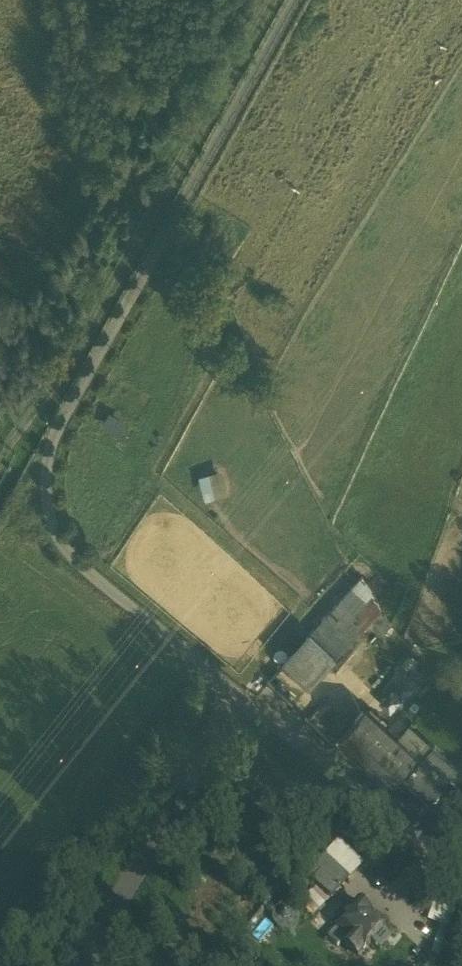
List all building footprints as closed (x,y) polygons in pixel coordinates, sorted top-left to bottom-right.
[(362,577),(310,633),(336,657),(380,608),(362,577)] [(336,657),(310,633),(283,663),(309,687),(336,657)] [(365,709),(339,738),(389,783),(394,778),(409,761),(415,754),(365,709)] [(415,767),(400,783),(430,810),(461,775),(432,748),(415,767)] [(409,761),(394,778),(400,783),(415,767),(409,761)] [(335,862),(317,882),(331,895),(349,875),(335,862)] [(375,914),(360,900),(351,910),(348,907),(341,915),(345,918),(338,926),(348,935),(350,937),(344,944),(359,956),(371,941),(380,931),(386,931),(385,919),(378,919),(374,915),(375,914)] [(299,913),(293,905),(282,904),(275,910),(274,920),(280,928),(291,929),(298,923),(299,913)] [(348,935),(339,927),(328,939),(337,947),(348,935)] [(386,931),(380,931),(371,941),(379,948),(391,935),(386,931)]
